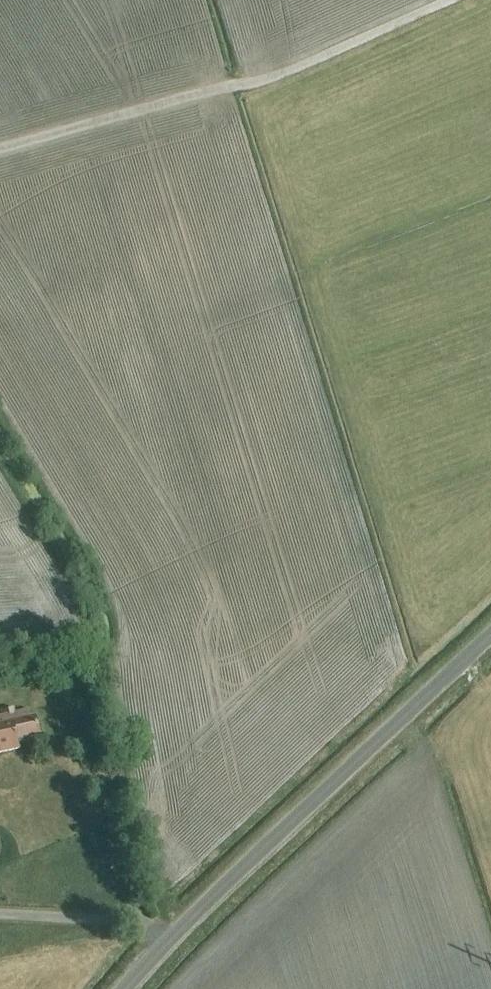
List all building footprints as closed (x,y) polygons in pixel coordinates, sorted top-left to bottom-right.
[(36,717),(30,718),(28,710),(0,717),(0,752),(20,748),(18,740),(40,735),(36,717)]
